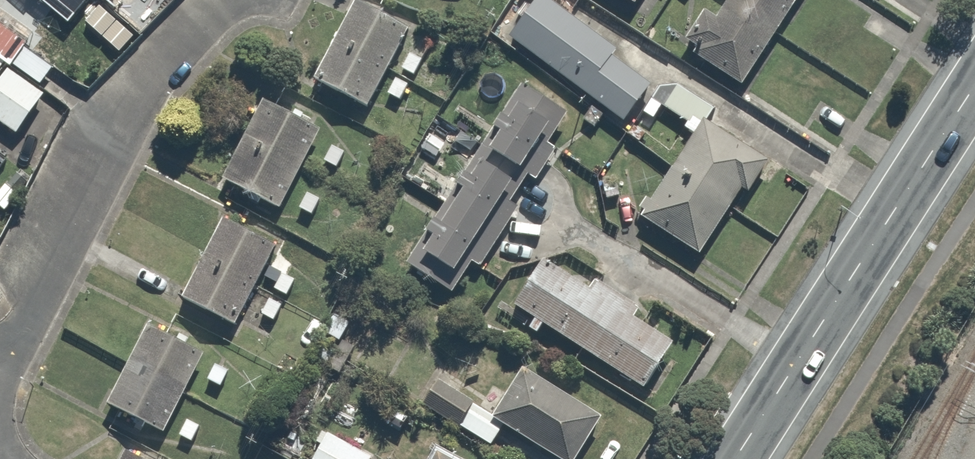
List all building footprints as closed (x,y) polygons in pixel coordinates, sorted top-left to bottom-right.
[(106,20),(123,0),(82,0),(106,20)] [(359,0),(351,0),(310,79),(362,106),(387,60),(430,83),(441,62),(398,39),(402,33),(406,25),(359,0)] [(618,46),(547,0),(529,0),(505,38),(629,119),(654,80),(613,54),(618,46)] [(716,13),(703,5),(679,42),(691,50),(740,82),(793,0),(724,0),(716,13)] [(23,38),(0,23),(0,58),(1,58),(3,60),(7,63),(23,38)] [(33,45),(16,69),(45,88),(72,106),(88,82),(33,45)] [(15,133),(41,94),(8,72),(5,69),(0,77),(0,123),(15,133)] [(725,99),(684,71),(661,105),(694,127),(637,213),(694,251),(760,152),(711,120),(725,99)] [(544,141),(557,118),(553,115),(557,108),(517,83),(405,259),(445,285),(464,256),(476,264),(520,195),(507,187),(519,168),(530,175),(550,144),(544,141)] [(262,96),(221,178),(276,206),(317,123),(262,96)] [(274,238),(226,213),(182,295),(229,321),(274,238)] [(541,253),(510,300),(639,387),(671,340),(638,319),(645,309),(595,275),(588,285),(541,253)] [(194,348),(141,322),(103,399),(156,426),(194,348)] [(490,407),(436,370),(418,396),(487,444),(503,421),(561,458),(572,458),(600,415),(518,362),(490,407)] [(286,450),(302,458),(367,458),(371,451),(305,414),(286,450)] [(119,450),(115,458),(137,458),(119,450)] [(430,458),(451,458),(436,450),(430,458)]
